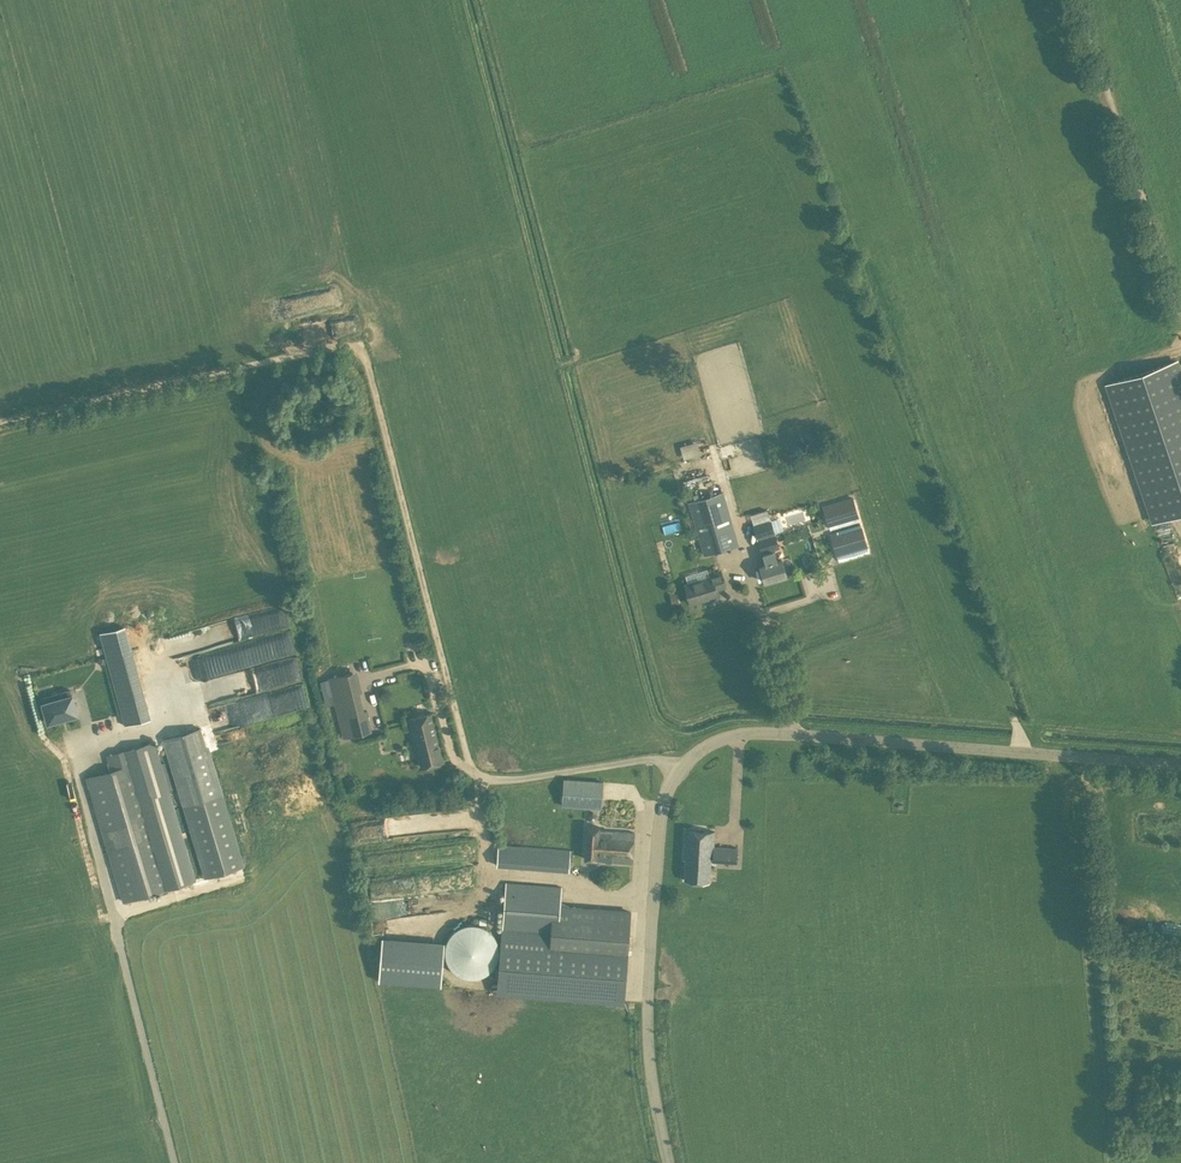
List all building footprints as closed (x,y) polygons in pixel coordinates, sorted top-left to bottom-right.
[(1151,523),(1180,513),(1180,368),(1178,359),(1104,383),(1151,523)] [(697,439),(680,444),(684,458),(701,453),(697,439)] [(688,501),(704,555),(739,544),(724,491),(688,501)] [(852,497),(822,506),(828,526),(858,517),(852,497)] [(781,517),(773,518),(774,530),(782,529),(781,517)] [(770,521),(754,526),(758,539),(775,534),(771,520),(770,521)] [(860,524),(830,533),(836,555),(866,546),(860,524)] [(758,539),(765,564),(760,565),(765,582),(786,575),(781,559),(777,560),(773,549),(779,547),(775,534),(758,539)] [(709,577),(685,584),(691,604),(703,600),(703,598),(717,594),(716,589),(725,587),(720,571),(709,574),(709,577)] [(670,592),(674,604),(680,602),(677,591),(670,592)] [(292,629),(279,631),(282,655),(296,653),(292,629)] [(132,648),(105,656),(106,658),(124,724),(151,716),(132,648)] [(210,707),(216,729),(307,706),(302,685),(304,684),(297,656),(284,659),(287,672),(292,671),(294,680),(281,683),(282,689),(210,707)] [(357,670),(328,677),(343,738),(372,731),(367,709),(364,710),(360,692),(362,691),(357,670)] [(43,702),(48,721),(78,713),(73,694),(72,694),(70,689),(52,694),(53,699),(43,702)] [(432,712),(408,719),(416,750),(417,750),(422,766),(444,760),(440,744),(441,744),(432,712)] [(86,777),(123,901),(193,880),(151,741),(106,756),(110,770),(86,777)] [(603,780),(563,778),(562,806),(602,809),(603,780)] [(220,793),(185,804),(207,876),(241,866),(220,793)] [(597,859),(605,860),(605,862),(633,864),(633,862),(635,832),(599,830),(599,826),(587,825),(585,858),(597,859)] [(710,861),(739,862),(739,851),(713,849),(714,831),(685,829),(684,859),(686,859),(685,879),(709,881),(710,861)] [(571,849),(498,842),(496,865),(569,872),(571,849)] [(507,882),(499,992),(624,1000),(630,911),(571,907),(571,911),(559,911),(561,887),(507,882)] [(473,923),(472,924),(470,923),(469,922),(467,921),(465,921),(464,921),(462,921),(460,921),(459,922),(457,922),(456,923),(454,925),(453,926),(452,928),(450,929),(449,931),(448,933),(447,936),(447,938),(446,940),(445,943),(445,946),(445,948),(445,951),(445,953),(445,956),(446,959),(446,961),(447,964),(448,966),(448,968),(449,970),(451,972),(452,974),(453,975),(454,977),(456,978),(457,979),(459,980),(461,980),(462,980),(464,981),(465,980),(467,980),(469,979),(470,979),(472,978),(473,979),(475,980),(476,980),(478,981),(479,981),(481,981),(483,980),(484,980),(486,979),(487,978),(489,977),(490,976),(492,974),(493,972),(494,970),(495,968),(496,966),(497,964),(497,961),(498,959),(498,956),(498,954),(498,951),(498,948),(498,946),(498,943),(497,941),(496,938),(496,936),(495,934),(494,932),(493,930),(491,928),(490,926),(489,925),(487,924),(486,923),(484,922),(483,922),(481,921),(479,921),(478,921),(476,922),(475,922),(473,923)] [(438,986),(443,941),(381,934),(376,979),(438,986)]
